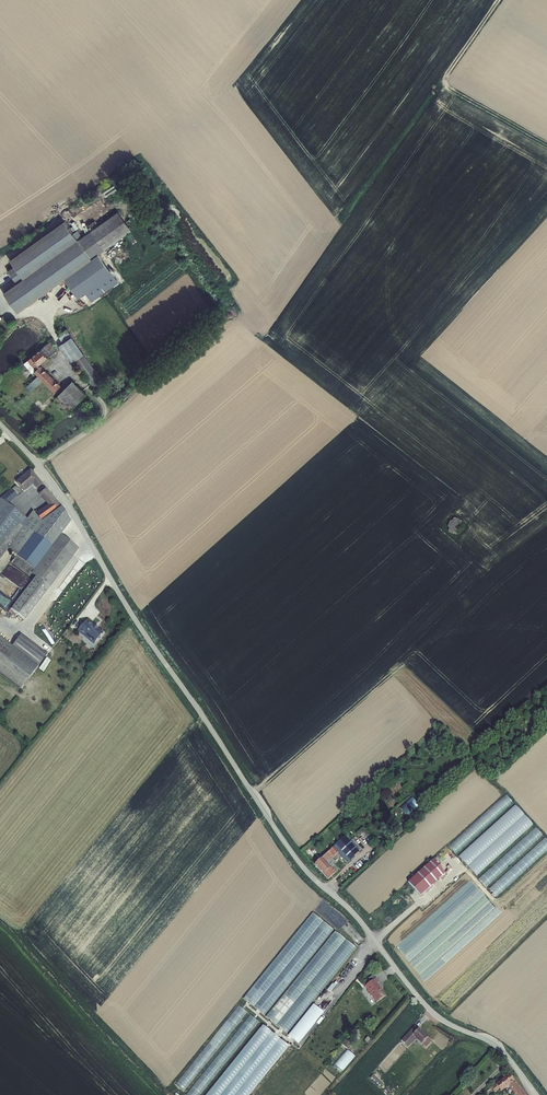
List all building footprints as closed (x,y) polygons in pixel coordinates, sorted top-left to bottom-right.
[(78,234),(69,222),(15,260),(19,266),(13,271),(21,283),(8,293),(22,312),(69,279),(76,274),(89,293),(95,302),(123,283),(103,255),(136,231),(122,212),(87,238),(82,231),(78,234)] [(76,274),(69,279),(82,298),(89,293),(76,274)] [(63,348),(73,363),(77,361),(78,362),(79,362),(88,355),(77,339),(74,341),(68,332),(61,337),(67,345),(63,348)] [(69,392),(44,365),(61,349),(53,342),(33,361),(38,367),(36,368),(43,376),(47,380),(64,397),(69,392)] [(88,355),(79,362),(97,386),(106,380),(88,355)] [(35,392),(47,380),(43,376),(31,387),(35,392)] [(94,398),(82,387),(74,395),(86,406),(94,398)] [(77,415),(86,406),(74,395),(65,404),(77,415)] [(44,484),(33,471),(18,482),(26,491),(35,484),(39,489),(44,484)] [(47,489),(42,494),(52,505),(40,515),(37,512),(29,518),(10,504),(23,493),(18,487),(3,499),(0,503),(0,541),(10,549),(20,554),(15,561),(32,574),(34,571),(38,575),(14,609),(28,619),(81,547),(62,533),(71,521),(64,508),(47,489)] [(448,531),(456,534),(461,520),(453,517),(448,531)] [(10,549),(0,541),(0,562),(10,549)] [(106,633),(90,620),(81,631),(92,641),(93,639),(98,643),(106,633)] [(25,689),(51,653),(25,633),(16,646),(0,634),(0,670),(25,689)] [(507,794),(449,845),(456,853),(514,803),(507,794)] [(420,806),(411,797),(399,808),(408,817),(420,806)] [(477,876),(534,825),(516,805),(459,856),(477,876)] [(486,886),(545,836),(538,828),(479,878),(486,886)] [(350,841),(345,835),(335,844),(350,860),(359,851),(350,841)] [(352,839),(350,841),(359,851),(361,849),(359,846),(362,843),(356,836),(353,839),(352,839)] [(546,852),(546,838),(489,888),(497,897),(546,852)] [(328,880),(336,872),(331,867),(330,867),(326,862),(329,859),(333,856),(333,857),(335,856),(339,853),(334,846),(314,864),(328,880)] [(331,867),(336,872),(339,869),(329,859),(326,862),(330,867),(331,867)] [(446,873),(433,859),(408,882),(421,896),(446,873)] [(312,912),(245,999),(266,1016),(333,929),(312,912)] [(335,930),(267,1017),(289,1034),(356,947),(335,930)] [(370,982),(376,978),(373,975),(364,981),(366,984),(369,981),(370,982)] [(370,982),(364,986),(376,1003),(386,996),(377,983),(379,982),(376,978),(370,982)] [(314,1004),(289,1035),(300,1044),(325,1012),(314,1004)] [(238,1005),(178,1085),(182,1088),(181,1089),(186,1093),(247,1011),(238,1005)] [(190,1094),(204,1094),(258,1020),(249,1013),(190,1094)] [(229,1067),(238,1074),(271,1031),(262,1024),(229,1067)] [(422,1044),(428,1037),(415,1026),(401,1040),(408,1047),(416,1039),(422,1044)] [(271,1047),(276,1050),(283,1039),(275,1033),(269,1042),(272,1044),(271,1047)] [(432,1041),(428,1037),(422,1044),(426,1047),(432,1041)] [(352,1043),(346,1039),(342,1043),(347,1048),(352,1043)] [(355,1056),(347,1050),(333,1066),(341,1073),(355,1056)] [(509,1074),(496,1084),(491,1088),(494,1092),(499,1089),(501,1091),(509,1086),(516,1094),(526,1094),(515,1080),(514,1080),(509,1074)] [(383,1085),(373,1075),(370,1078),(380,1088),(383,1085)]
